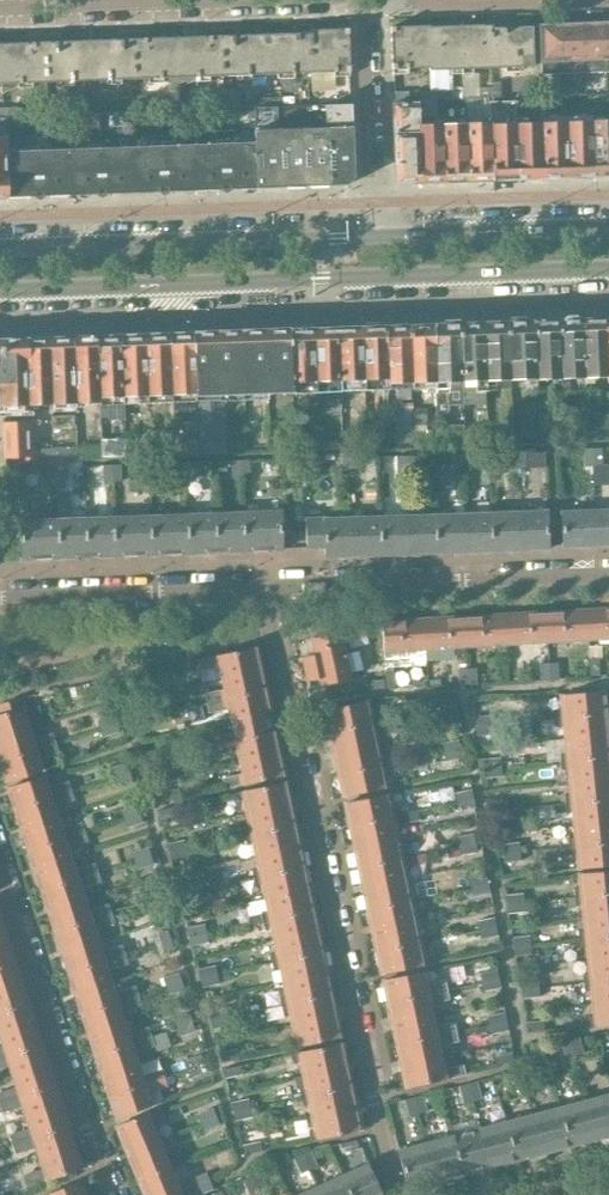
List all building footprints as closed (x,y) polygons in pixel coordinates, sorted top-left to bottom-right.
[(604,23),(582,24),(584,73),(605,72),(604,23)] [(540,75),(563,74),(561,24),(539,25),(540,75)] [(582,24),(561,24),(563,74),(584,73),(582,24)] [(490,25),(460,26),(461,71),(492,70),(490,25)] [(505,25),(490,25),(492,70),(532,68),(531,28),(505,29),(505,25)] [(391,28),(392,74),(428,73),(428,72),(426,26),(391,28)] [(427,27),(426,26),(428,72),(461,71),(460,26),(427,27)] [(265,35),(237,36),(237,30),(222,31),(224,76),(268,75),(265,35)] [(295,34),(265,35),(268,75),(313,73),(311,31),(312,31),(312,30),(295,30),(295,34)] [(348,30),(312,31),(311,31),(313,73),(349,72),(348,30)] [(207,37),(178,38),(179,78),(224,76),(222,31),(206,31),(207,37)] [(148,33),(134,34),(136,79),(179,78),(178,38),(148,39),(148,33)] [(118,41),(90,42),(91,81),(136,79),(134,34),(118,35),(118,41)] [(30,44),(1,45),(2,84),(48,82),(46,37),(29,38),(30,44)] [(59,37),(46,37),(48,82),(91,81),(90,42),(59,43),(59,37)] [(478,88),(478,74),(462,75),(463,88),(478,88)] [(493,98),(493,87),(480,88),(480,99),(493,98)] [(429,100),(429,90),(415,91),(415,101),(422,100),(429,100)] [(445,90),(429,90),(429,100),(437,100),(446,99),(445,90)] [(241,91),(228,91),(228,107),(241,106),(241,91)] [(408,91),(395,92),(395,102),(408,102),(408,91)] [(351,106),(350,96),(335,97),(335,106),(351,106)] [(595,96),(596,108),(608,107),(608,96),(595,96)] [(254,100),(254,110),(269,109),(268,99),(254,100)] [(283,99),(268,99),(269,109),(277,109),(284,109),(283,99)] [(542,178),(540,123),(539,99),(517,100),(518,120),(516,120),(518,179),(542,178)] [(429,100),(422,100),(422,118),(437,117),(437,100),(429,100)] [(195,102),(180,103),(181,113),(191,112),(195,112),(195,102)] [(516,120),(515,108),(515,102),(489,103),(489,109),(489,117),(489,123),(489,125),(491,180),(518,179),(516,120)] [(181,113),(180,103),(165,103),(166,113),(181,113)] [(420,183),(419,125),(418,115),(418,103),(393,104),(396,177),(403,183),(420,183)] [(107,115),(107,105),(92,106),(92,116),(107,115)] [(92,116),(92,106),(77,106),(77,116),(92,116)] [(351,106),(335,106),(324,107),(325,129),(351,128),(351,106)] [(327,186),(325,129),(324,107),(300,108),(303,187),(327,186)] [(284,109),(277,109),(280,188),(303,187),(300,108),(284,109)] [(18,109),(3,109),(3,119),(5,119),(18,119),(18,109)] [(280,188),(277,109),(269,109),(254,110),(253,110),(255,143),(256,189),(280,188)] [(213,111),(195,112),(191,112),(192,121),(192,123),(213,122),(213,111)] [(591,120),(593,176),(594,176),(608,176),(608,116),(606,116),(606,120),(591,120)] [(557,122),(540,123),(542,178),(546,181),(553,181),(556,178),(568,177),(566,117),(557,117),(557,122)] [(576,117),(566,117),(568,177),(580,177),(583,180),(590,180),(594,176),(593,176),(591,120),(576,121),(576,117)] [(491,180),(489,125),(489,123),(467,124),(468,181),(491,180)] [(467,124),(443,125),(444,182),(468,181),(467,124)] [(443,125),(419,125),(420,183),(444,182),(443,125)] [(353,178),(351,128),(325,129),(327,186),(346,185),(353,178)] [(256,189),(255,143),(233,144),(233,131),(213,132),(192,132),(193,145),(195,191),(256,189)] [(71,195),(69,150),(49,150),(49,138),(28,139),(28,152),(7,152),(8,198),(71,195)] [(8,198),(7,152),(6,142),(0,143),(0,198),(8,198)] [(193,145),(131,148),(133,193),(195,191),(193,145)] [(131,148),(69,150),(71,195),(133,193),(131,148)] [(606,378),(605,320),(581,321),(583,379),(587,379),(606,378)] [(557,321),(533,322),(535,381),(559,380),(557,321)] [(581,321),(557,321),(559,380),(583,379),(581,321)] [(535,381),(533,322),(507,323),(510,381),(522,381),(523,392),(535,391),(535,381)] [(510,389),(510,381),(507,323),(483,324),(486,393),(495,393),(495,390),(510,389)] [(486,393),(483,324),(459,325),(462,405),(486,403),(486,393)] [(462,405),(459,325),(433,326),(435,389),(435,395),(436,423),(450,422),(449,405),(462,405)] [(433,326),(409,327),(411,390),(435,389),(433,326)] [(411,390),(409,327),(383,328),(385,391),(387,391),(388,403),(411,403),(411,390)] [(383,328),(360,329),(362,392),(385,391),(383,328)] [(336,329),(313,330),(315,393),(338,393),(336,329)] [(360,329),(336,329),(338,393),(362,392),(360,329)] [(313,330),(288,331),(290,394),(315,393),(313,330)] [(288,331),(266,332),(268,395),(290,394),(288,331)] [(268,395),(266,332),(241,333),(243,401),(268,401),(268,395)] [(241,333),(217,334),(219,402),(243,401),(241,333)] [(217,334),(194,335),(196,403),(198,455),(213,454),(221,454),(221,441),(219,402),(217,334)] [(194,335),(170,336),(172,403),(196,403),(194,335)] [(145,336),(120,337),(122,405),(147,404),(145,336)] [(170,336),(145,336),(147,404),(172,403),(170,336)] [(120,337),(95,338),(97,400),(97,403),(97,406),(107,405),(108,416),(123,416),(122,405),(120,337)] [(95,338),(72,339),(73,404),(97,403),(97,400),(95,338)] [(72,339),(48,340),(51,404),(73,404),(72,339)] [(1,393),(1,411),(6,411),(6,415),(26,414),(25,410),(51,409),(51,404),(48,340),(23,341),(0,342),(0,393),(1,393)] [(607,392),(607,386),(606,378),(587,379),(588,393),(607,392)] [(74,415),(52,416),(52,426),(74,425),(74,415)] [(33,449),(32,430),(32,421),(26,422),(1,422),(3,457),(25,456),(25,460),(36,460),(35,449),(33,449)] [(585,424),(586,440),(608,439),(608,437),(608,423),(585,424)] [(585,441),(585,432),(584,424),(563,425),(563,442),(585,441)] [(463,425),(437,426),(438,446),(463,445),(463,425)] [(411,431),(393,432),(394,444),(412,443),(411,431)] [(437,437),(414,438),(415,446),(437,445),(437,437)] [(124,439),(101,439),(102,458),(111,458),(124,457),(124,439)] [(292,452),(292,443),(291,439),(269,440),(269,452),(292,452)] [(593,459),(592,441),(583,442),(584,460),(593,459)] [(601,459),(600,441),(592,441),(593,459),(601,459)] [(310,451),(310,442),(292,443),(292,452),(310,451)] [(99,458),(98,446),(75,447),(75,448),(75,451),(75,459),(99,458)] [(75,459),(75,451),(75,448),(53,448),(54,459),(75,459)] [(508,466),(517,466),(516,448),(507,449),(508,466)] [(525,448),(516,448),(517,466),(525,465),(525,448)] [(452,468),(462,468),(461,450),(452,451),(452,468)] [(469,450),(461,450),(462,468),(470,468),(469,450)] [(350,469),(349,451),(338,452),(339,469),(350,469)] [(350,469),(359,469),(358,451),(349,451),(350,469)] [(397,470),(406,470),(406,452),(396,453),(397,470)] [(414,452),(406,452),(406,470),(414,469),(414,452)] [(176,456),(177,474),(186,473),(185,456),(176,456)] [(240,460),(231,460),(232,476),(241,476),(240,460)] [(249,460),(240,460),(241,476),(244,476),(249,475),(249,460)] [(194,462),(186,462),(186,479),(194,479),(194,462)] [(5,465),(5,478),(22,477),(21,464),(5,465)] [(120,464),(111,465),(111,482),(120,482),(120,464)] [(111,465),(102,465),(103,482),(111,482),(111,465)] [(64,470),(55,471),(56,487),(64,486),(64,470)] [(55,471),(47,471),(47,487),(56,487),(55,471)] [(70,495),(57,496),(59,517),(71,516),(70,495)] [(548,549),(547,511),(546,503),(540,503),(541,511),(519,512),(520,550),(548,549)] [(187,507),(187,515),(188,553),(216,552),(215,514),(191,515),(191,507),(187,507)] [(305,519),(306,549),(324,548),(325,558),(353,556),(352,518),(352,510),(348,510),(348,518),(324,519),(324,518),(305,519)] [(594,511),(595,545),(608,545),(608,510),(594,511)] [(281,511),(245,513),(246,551),(282,550),(281,511)] [(594,511),(561,512),(562,547),(595,545),(594,511)] [(519,512),(491,513),(492,551),(520,550),(519,512)] [(245,513),(215,514),(216,552),(246,551),(245,513)] [(491,513),(463,514),(465,552),(492,551),(491,513)] [(463,514),(435,515),(436,553),(465,552),(463,514)] [(187,515),(150,516),(152,555),(188,553),(187,515)] [(435,515),(408,516),(409,554),(436,553),(435,515)] [(150,516),(113,518),(114,556),(152,555),(150,516)] [(408,516),(380,517),(381,555),(409,554),(408,516)] [(380,517),(352,518),(353,556),(381,555),(380,517)] [(113,518),(85,519),(87,557),(114,556),(113,518)] [(85,519),(57,520),(59,558),(87,557),(85,519)] [(57,520),(20,521),(21,559),(59,558),(57,520)] [(587,611),(588,639),(608,638),(608,610),(587,611)] [(587,611),(545,614),(546,641),(588,639),(587,611)] [(545,614),(497,616),(499,644),(546,641),(545,614)] [(497,616),(463,618),(465,646),(499,644),(497,616)] [(463,618),(423,621),(424,648),(465,646),(463,618)] [(423,621),(386,623),(382,623),(383,650),(424,648),(423,621)] [(322,685),(350,679),(339,632),(312,638),(316,655),(303,657),(308,681),(321,678),(322,685)] [(439,647),(439,656),(465,655),(465,647),(439,647)] [(255,648),(197,660),(199,671),(219,666),(222,678),(260,670),(255,648)] [(590,661),(591,678),(600,677),(598,660),(590,661)] [(557,662),(548,663),(549,680),(558,680),(557,662)] [(539,663),(541,681),(549,680),(548,663),(539,663)] [(476,666),(466,667),(468,684),(477,684),(476,666)] [(458,667),(459,685),(468,684),(466,667),(458,667)] [(260,670),(222,678),(224,689),(204,694),(206,703),(264,691),(260,670)] [(366,681),(366,690),(394,688),(393,671),(384,671),(385,680),(366,681)] [(142,675),(125,678),(127,687),(144,683),(142,675)] [(110,693),(108,684),(91,688),(90,684),(83,685),(87,699),(93,697),(110,693)] [(264,691),(206,703),(208,713),(229,709),(231,720),(269,712),(264,691)] [(603,691),(560,695),(561,710),(555,710),(556,718),(605,714),(603,691)] [(432,710),(440,708),(457,705),(456,697),(432,699),(432,710)] [(29,729),(19,698),(0,704),(0,739),(29,729)] [(327,710),(331,732),(380,721),(378,714),(372,715),(369,701),(327,710)] [(461,722),(457,705),(440,708),(444,725),(461,722)] [(134,709),(136,718),(153,715),(151,706),(134,709)] [(274,735),(269,712),(231,720),(234,732),(207,738),(209,748),(215,746),(216,746),(274,735)] [(100,718),(103,727),(120,722),(117,713),(100,718)] [(605,714),(556,718),(557,727),(563,726),(565,740),(607,735),(605,714)] [(153,715),(136,718),(138,726),(155,723),(153,715)] [(492,716),(475,718),(476,727),(493,725),(492,716)] [(380,721),(331,732),(336,753),(378,744),(375,731),(382,730),(380,721)] [(120,722),(103,727),(106,734),(122,729),(120,722)] [(493,725),(476,727),(477,735),(494,733),(493,725)] [(0,739),(0,761),(55,743),(52,734),(33,740),(29,729),(0,739)] [(278,755),(274,735),(216,746),(215,746),(217,755),(238,751),(240,763),(278,755)] [(565,740),(566,752),(560,753),(560,762),(608,756),(608,750),(607,735),(565,740)] [(441,744),(443,753),(460,749),(458,740),(441,744)] [(0,761),(0,764),(6,782),(43,770),(39,759),(58,752),(55,743),(0,761)] [(378,744),(336,753),(340,775),(389,764),(387,755),(381,757),(378,744)] [(460,749),(443,753),(445,761),(462,757),(460,749)] [(161,750),(144,754),(146,763),(163,759),(161,750)] [(278,755),(240,763),(243,774),(222,779),(225,789),(282,776),(278,755)] [(560,762),(561,770),(568,769),(569,782),(608,778),(608,756),(560,762)] [(483,760),(484,769),(501,768),(500,758),(483,760)] [(146,763),(148,771),(165,767),(163,759),(146,763)] [(114,768),(116,776),(133,771),(130,763),(114,768)] [(389,764),(340,775),(345,796),(387,787),(384,774),(391,772),(389,764)] [(501,768),(484,769),(485,778),(502,776),(501,768)] [(133,771),(116,776),(119,785),(136,780),(133,771)] [(8,788),(15,809),(71,791),(68,782),(48,788),(44,776),(8,788)] [(569,782),(570,795),(564,796),(565,804),(608,800),(608,778),(569,782)] [(244,801),(247,814),(289,805),(284,783),(236,793),(238,802),(244,801)] [(454,794),(456,803),(473,799),(471,790),(454,794)] [(71,791),(15,809),(22,830),(58,818),(54,806),(74,800),(71,791)] [(156,803),(173,799),(171,791),(154,794),(156,803)] [(389,794),(347,803),(351,825),(400,814),(398,806),(391,807),(389,794)] [(473,799),(456,803),(458,811),(475,807),(473,799)] [(565,804),(566,813),(572,812),(573,826),(608,822),(608,800),(565,804)] [(507,801),(490,803),(490,812),(508,810),(507,801)] [(124,810),(127,818),(144,813),(141,804),(124,810)] [(289,805),(247,814),(250,826),(243,827),(245,837),(293,826),(289,805)] [(160,819),(177,815),(175,807),(158,810),(160,819)] [(508,810),(490,812),(491,820),(509,818),(508,810)] [(144,813),(127,818),(129,826),(146,821),(144,813)] [(400,814),(351,825),(356,847),(398,838),(395,824),(401,823),(400,814)] [(58,818),(22,830),(28,851),(84,833),(81,823),(62,829),(58,818)] [(573,826),(575,838),(568,839),(569,847),(608,843),(608,822),(573,826)] [(293,826),(245,837),(247,845),(253,843),(256,857),(298,848),(293,826)] [(84,833),(28,851),(35,871),(72,859),(68,847),(87,841),(84,833)] [(456,837),(458,847),(475,843),(473,834),(456,837)] [(398,838),(356,847),(360,867),(409,857),(407,848),(400,849),(398,838)] [(167,844),(169,853),(186,849),(184,841),(167,844)] [(475,843),(458,847),(460,855),(477,851),(475,843)] [(569,847),(570,856),(576,855),(578,869),(608,865),(608,843),(569,847)] [(134,850),(137,860),(154,855),(151,845),(134,850)] [(298,848),(256,857),(259,868),(252,870),(254,879),(302,868),(298,848)] [(186,849),(169,853),(171,861),(188,858),(186,849)] [(154,855),(137,860),(140,867),(156,862),(154,855)] [(409,857),(360,867),(365,888),(407,879),(404,866),(410,865),(409,857)] [(72,859),(35,871),(42,893),(98,874),(94,863),(75,870),(72,859)] [(302,868),(254,879),(256,887),(262,885),(265,899),(307,889),(302,868)] [(575,898),(608,894),(608,871),(579,874),(580,888),(574,889),(575,898)] [(98,874),(42,893),(48,912),(85,900),(81,888),(101,882),(98,874)] [(469,879),(471,888),(488,884),(486,876),(469,879)] [(407,879),(365,888),(369,909),(418,899),(416,890),(409,891),(407,879)] [(195,883),(178,887),(180,895),(197,891),(195,883)] [(488,884),(471,888),(473,896),(490,893),(488,884)] [(140,895),(143,903),(159,898),(156,889),(140,895)] [(307,889),(265,899),(268,910),(261,912),(263,921),(311,910),(307,889)] [(197,891),(180,895),(182,904),(199,900),(197,891)] [(505,896),(506,905),(524,903),(523,894),(505,896)] [(575,898),(575,906),(582,905),(583,919),(608,916),(608,894),(575,898)] [(159,898),(143,903),(145,911),(162,906),(159,898)] [(418,899),(369,909),(374,931),(416,922),(413,908),(419,907),(418,899)] [(85,900),(48,912),(55,932),(111,914),(108,904),(88,911),(85,900)] [(524,903),(506,905),(507,913),(525,912),(524,903)] [(311,910),(263,921),(265,929),(271,927),(274,940),(316,931),(311,910)] [(111,914),(55,932),(62,953),(98,941),(95,930),(114,923),(111,914)] [(583,919),(585,931),(578,931),(579,940),(608,937),(608,916),(583,919)] [(477,921),(479,931),(496,927),(494,918),(477,921)] [(0,922),(0,945),(8,942),(1,921),(0,922)] [(416,922),(374,931),(379,952),(427,941),(425,932),(419,934),(416,922)] [(187,928),(189,937),(206,934),(204,925),(187,928)] [(496,927),(479,931),(480,939),(498,935),(496,927)] [(156,935),(159,944),(176,938),(173,930),(156,935)] [(316,931),(274,940),(277,953),(270,954),(272,963),(320,953),(316,931)] [(206,934),(189,937),(191,945),(208,942),(206,934)] [(512,938),(513,947),(530,945),(530,936),(512,938)] [(579,940),(580,949),(586,948),(588,961),(608,959),(608,937),(579,940)] [(176,938),(159,944),(162,952),(178,947),(176,938)] [(98,941),(62,953),(69,973),(124,955),(121,945),(102,952),(98,941)] [(427,941),(379,952),(383,973),(425,964),(422,951),(428,949),(427,941)] [(0,945),(0,968),(15,963),(8,942),(0,945)] [(530,945),(513,947),(514,956),(531,954),(530,945)] [(320,953),(272,963),(274,971),(280,970),(283,983),(325,974),(320,953)] [(124,955),(69,973),(75,994),(112,982),(108,970),(127,964),(124,955)] [(588,961),(589,973),(583,974),(584,983),(608,981),(608,959),(588,961)] [(0,968),(0,990),(22,983),(15,963),(0,968)] [(215,966),(198,970),(200,979),(217,975),(215,966)] [(480,974),(482,983),(499,979),(497,970),(480,974)] [(167,976),(170,986),(187,980),(184,971),(167,976)] [(422,972),(385,980),(389,1002),(447,990),(445,980),(425,984),(422,972)] [(325,974),(283,983),(286,995),(279,996),(281,1005),(329,995),(325,974)] [(217,975),(200,979),(202,987),(219,983),(217,975)] [(499,979),(482,983),(484,991),(501,987),(499,979)] [(520,981),(521,990),(539,988),(538,979),(520,981)] [(187,980),(170,986),(173,993),(189,988),(187,980)] [(584,983),(584,991),(591,991),(592,1004),(608,1002),(608,981),(584,983)] [(112,982),(75,994),(82,1015),(138,996),(135,986),(115,993),(112,982)] [(0,990),(0,1014),(28,1004),(22,983),(0,990)] [(539,988),(521,990),(522,998),(539,996),(539,988)] [(447,990),(389,1002),(394,1023),(431,1015),(429,1003),(449,999),(447,990)] [(329,995),(281,1005),(283,1013),(290,1012),(292,1025),(334,1016),(329,995)] [(138,996),(82,1015),(89,1035),(125,1023),(121,1011),(141,1005),(138,996)] [(592,1004),(593,1016),(587,1017),(588,1026),(608,1024),(608,1002),(592,1004)] [(0,1014),(0,1036),(35,1024),(28,1004),(0,1014)] [(226,1008),(209,1012),(211,1021),(228,1017),(226,1008)] [(177,1018),(180,1028),(197,1023),(194,1013),(177,1018)] [(488,1016),(489,1026),(507,1022),(505,1013),(488,1016)] [(431,1015),(394,1023),(398,1044),(456,1032),(454,1022),(434,1026),(431,1015)] [(334,1016),(292,1025),(295,1037),(288,1038),(290,1048),(339,1037),(334,1016)] [(228,1017),(211,1021),(212,1029),(230,1025),(228,1017)] [(543,1021),(526,1023),(527,1032),(544,1030),(543,1021)] [(507,1022),(489,1026),(491,1033),(508,1030),(507,1022)] [(125,1023),(89,1035),(96,1056),(151,1037),(148,1027),(129,1034),(125,1023)] [(197,1023),(180,1028),(182,1035),(199,1030),(197,1023)] [(0,1036),(0,1041),(2,1047),(0,1047),(0,1058),(42,1045),(35,1024),(0,1036)] [(456,1032),(398,1044),(403,1065),(441,1057),(438,1045),(458,1041),(456,1032)] [(151,1037),(96,1056),(102,1076),(139,1064),(135,1052),(154,1046),(151,1037)] [(578,1037),(570,1039),(575,1056),(583,1054),(578,1037)] [(566,1058),(575,1056),(570,1039),(561,1041),(566,1058)] [(540,1041),(531,1043),(536,1060),(545,1057),(540,1041)] [(301,1062),(303,1075),(345,1066),(340,1044),(292,1054),(294,1064),(301,1062)] [(0,1058),(0,1068),(8,1065),(12,1077),(48,1065),(42,1045),(0,1058)] [(220,1053),(221,1061),(239,1058),(237,1049),(220,1053)] [(497,1065),(514,1062),(512,1053),(495,1056),(497,1065)] [(191,1067),(208,1062),(205,1054),(188,1059),(191,1067)] [(441,1057),(403,1065),(407,1087),(465,1075),(463,1065),(443,1069),(441,1057)] [(139,1064),(102,1076),(109,1096),(164,1078),(165,1078),(162,1068),(142,1074),(139,1064)] [(12,1077),(15,1088),(0,1093),(0,1104),(55,1086),(48,1065),(12,1077)] [(223,1069),(225,1078),(242,1074),(240,1065),(223,1069)] [(345,1066),(303,1075),(306,1088),(299,1089),(301,1098),(349,1088),(345,1066)] [(525,1088),(520,1071),(512,1074),(516,1091),(525,1088)] [(164,1078),(109,1096),(116,1117),(152,1105),(148,1092),(167,1086),(164,1078)] [(476,1081),(467,1084),(472,1100),(481,1098),(476,1081)] [(467,1084),(459,1086),(463,1103),(472,1100),(467,1084)] [(0,1104),(0,1106),(2,1112),(21,1106),(25,1118),(62,1106),(55,1086),(0,1104)] [(349,1088),(301,1098),(303,1106),(310,1105),(313,1119),(354,1110),(349,1088)] [(587,1100),(597,1137),(608,1134),(608,1094),(587,1100)] [(421,1095),(414,1097),(418,1114),(426,1112),(421,1095)] [(414,1097),(405,1100),(409,1116),(418,1114),(414,1097)] [(231,1103),(233,1113),(250,1109),(248,1100),(231,1103)] [(587,1100),(559,1107),(569,1144),(597,1137),(587,1100)] [(62,1106),(25,1118),(29,1129),(9,1135),(12,1144),(68,1126),(62,1106)] [(559,1107),(532,1115),(542,1152),(569,1144),(559,1107)] [(250,1109),(233,1113),(235,1120),(252,1117),(250,1109)] [(354,1110),(313,1119),(315,1130),(308,1131),(310,1140),(359,1130),(354,1110)] [(116,1126),(128,1153),(158,1140),(147,1113),(116,1126)] [(532,1115),(506,1122),(516,1159),(542,1152),(532,1115)] [(476,1130),(452,1136),(463,1173),(489,1166),(479,1129),(477,1121),(474,1122),(476,1130)] [(506,1122),(479,1129),(489,1166),(516,1159),(506,1122)] [(68,1126),(12,1144),(15,1153),(35,1147),(39,1159),(75,1147),(68,1126)] [(452,1136),(426,1143),(436,1180),(463,1173),(452,1136)] [(359,1148),(357,1139),(340,1143),(342,1152),(359,1148)] [(158,1140),(128,1153),(138,1179),(169,1166),(158,1140)] [(242,1146),(244,1155),(261,1151),(260,1142),(242,1146)] [(398,1151),(407,1188),(436,1180),(426,1143),(398,1151)] [(75,1147),(39,1159),(42,1170),(23,1176),(26,1186),(82,1168),(75,1147)] [(309,1151),(301,1155),(308,1170),(317,1167),(309,1151)] [(308,1170),(301,1155),(293,1158),(301,1174),(308,1170)] [(341,1176),(350,1194),(382,1194),(367,1164),(341,1176)] [(138,1179),(145,1194),(178,1194),(181,1194),(169,1166),(138,1179)] [(192,1178),(196,1187),(212,1181),(209,1172),(192,1178)] [(259,1173),(250,1177),(257,1193),(266,1189),(259,1173)] [(316,1187),(319,1194),(350,1194),(341,1176),(316,1187)] [(250,1177),(243,1180),(249,1194),(253,1194),(257,1193),(250,1177)] [(45,1194),(85,1194),(79,1181),(45,1194)] [(212,1181),(196,1187),(199,1194),(215,1188),(212,1181)] [(298,1194),(319,1194),(316,1187),(298,1194)]
